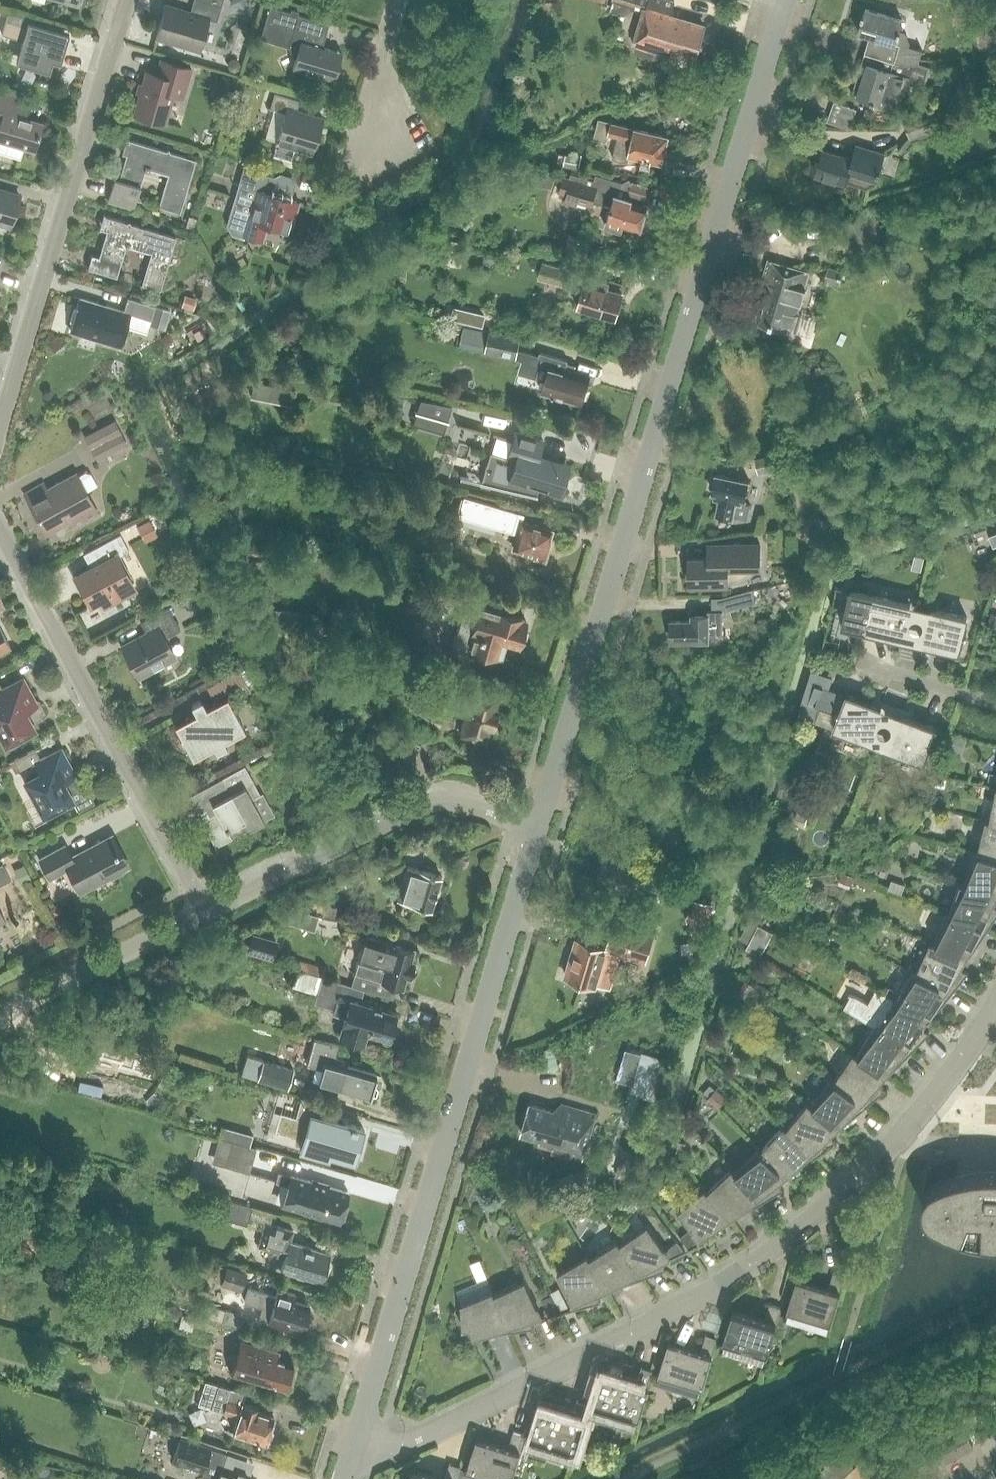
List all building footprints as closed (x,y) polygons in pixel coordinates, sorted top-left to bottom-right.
[(223,0),(194,0),(190,13),(165,6),(156,37),(199,49),(208,19),(217,22),(223,0)] [(671,16),(675,3),(665,0),(649,0),(636,44),(662,52),(664,47),(695,56),(704,26),(671,16)] [(288,47),(295,59),(292,67),(334,80),(342,53),(321,47),(319,41),(325,23),(270,6),(261,38),(288,47)] [(906,32),(901,30),(899,30),(902,20),(866,9),(864,14),(862,14),(861,18),(863,18),(858,32),(876,37),(871,55),(930,73),(931,67),(919,63),(922,51),(910,47),(911,42),(906,32)] [(46,24),(22,17),(11,13),(5,35),(22,40),(19,51),(23,52),(20,62),(41,68),(38,80),(46,82),(46,81),(53,83),(63,51),(56,49),(58,39),(43,34),(46,24)] [(930,73),(871,55),(868,64),(866,63),(863,72),(859,71),(852,93),(903,109),(907,96),(916,98),(923,95),(930,73)] [(183,97),(191,68),(160,59),(156,74),(146,71),(133,114),(165,123),(173,95),(183,97)] [(229,62),(228,66),(231,70),(235,71),(239,69),(240,64),(238,60),(233,59),(229,62)] [(224,77),(222,83),(224,86),(231,88),(234,79),(224,77)] [(42,122),(20,116),(24,100),(0,93),(0,120),(1,121),(0,123),(0,152),(20,158),(24,146),(34,149),(42,122)] [(270,108),(272,108),(263,137),(277,141),(276,143),(293,148),(292,150),(311,156),(323,118),(297,110),(299,100),(275,93),(270,108)] [(857,110),(834,102),(828,122),(848,129),(851,129),(852,125),(859,127),(861,121),(854,119),(857,110)] [(932,126),(942,123),(938,108),(905,120),(910,138),(934,130),(932,126)] [(662,163),(668,137),(635,129),(599,120),(594,140),(606,143),(606,141),(631,147),(629,155),(662,163)] [(180,213),(196,160),(126,139),(123,148),(128,149),(119,179),(114,178),(108,200),(134,208),(145,169),(149,171),(150,169),(168,174),(158,206),(180,213)] [(850,171),(861,174),(878,180),(886,154),(857,146),(853,159),(823,149),(815,175),(846,184),(850,171)] [(579,168),(581,157),(565,155),(563,166),(579,168)] [(243,167),(238,184),(226,224),(231,233),(243,236),(243,235),(261,240),(266,224),(289,231),(297,201),(269,193),(274,176),(243,167)] [(528,170),(525,180),(542,186),(546,176),(528,170)] [(632,201),(633,199),(634,196),(646,200),(651,181),(625,173),(623,181),(596,173),(594,179),(571,172),(569,177),(563,175),(558,192),(566,195),(564,204),(587,211),(589,204),(592,205),(593,202),(604,205),(605,203),(611,205),(607,219),(607,220),(605,226),(621,231),(623,225),(641,230),(648,206),(632,201)] [(20,196),(0,190),(0,223),(11,226),(20,196)] [(160,290),(176,237),(110,218),(99,257),(92,255),(87,268),(116,277),(126,245),(151,253),(141,284),(160,290)] [(899,222),(888,228),(895,239),(905,232),(899,222)] [(939,225),(919,227),(920,234),(940,232),(939,225)] [(770,290),(760,322),(791,331),(809,272),(769,261),(761,288),(770,290)] [(614,318),(622,292),(608,288),(609,283),(587,276),(587,275),(552,264),(547,280),(582,291),(577,307),(614,318)] [(840,285),(844,272),(828,267),(824,280),(840,285)] [(187,296),(184,307),(193,309),(196,298),(187,296)] [(119,346),(125,326),(147,332),(150,319),(154,306),(128,298),(124,311),(81,298),(71,332),(119,346)] [(154,306),(150,319),(166,324),(170,311),(154,306)] [(485,315),(465,310),(463,321),(483,326),(485,315)] [(465,327),(461,346),(517,357),(516,360),(522,361),(518,374),(544,381),(541,392),(582,404),(591,375),(574,370),(575,366),(567,363),(567,361),(540,353),(539,356),(517,351),(520,337),(491,331),(490,332),(465,327)] [(287,406),(290,390),(255,381),(251,397),(287,406)] [(447,422),(451,407),(419,400),(416,413),(447,422)] [(125,416),(92,433),(105,458),(138,441),(125,416)] [(559,493),(566,470),(541,462),(543,456),(536,454),(540,440),(512,431),(504,458),(500,457),(500,456),(496,455),(495,455),(487,453),(484,465),(483,465),(481,471),(482,471),(478,483),(485,486),(486,484),(536,496),(537,494),(535,494),(537,486),(559,493)] [(72,527),(98,513),(77,474),(47,490),(44,483),(24,494),(46,533),(69,521),(72,527)] [(733,514),(739,515),(748,517),(750,506),(741,504),(742,498),(746,499),(749,481),(716,474),(712,492),(716,493),(714,498),(720,499),(716,515),(732,519),(733,514)] [(551,530),(522,522),(524,515),(462,497),(454,523),(493,534),(494,530),(516,536),(512,548),(534,555),(534,557),(545,560),(549,544),(547,543),(551,530)] [(149,521),(137,527),(145,541),(157,535),(149,521)] [(117,558),(129,551),(120,534),(95,548),(103,562),(76,576),(91,604),(101,599),(105,606),(135,590),(117,558)] [(690,584),(729,584),(729,583),(732,583),(735,583),(738,582),(741,582),(743,580),(746,579),(748,578),(750,576),(755,572),(757,569),(760,562),(760,559),(760,544),(759,544),(759,545),(715,546),(716,558),(689,558),(690,584)] [(920,571),(924,558),(915,556),(912,569),(920,571)] [(723,637),(723,611),(756,605),(753,591),(723,598),(712,598),(712,611),(708,611),(708,616),(692,616),(692,621),(671,621),(671,641),(709,641),(709,637),(723,637)] [(899,644),(911,647),(920,607),(850,591),(842,625),(901,639),(899,644)] [(496,656),(500,641),(518,646),(526,620),(505,614),(505,612),(491,608),(491,610),(479,606),(475,622),(460,617),(451,648),(477,656),(478,651),(496,656)] [(165,638),(180,630),(168,607),(140,622),(147,634),(121,648),(136,676),(175,655),(165,638)] [(920,607),(911,647),(923,649),(924,644),(959,652),(963,634),(966,635),(967,632),(964,631),(967,617),(920,607)] [(10,645),(0,627),(0,650),(10,645)] [(205,688),(213,701),(235,689),(238,694),(248,688),(246,685),(254,681),(246,668),(238,672),(237,670),(205,688)] [(47,714),(41,703),(37,705),(23,678),(3,689),(0,684),(0,703),(2,702),(5,706),(0,709),(0,735),(5,745),(35,728),(32,722),(47,714)] [(834,728),(879,745),(893,706),(882,702),(880,707),(846,694),(846,695),(846,696),(845,698),(842,697),(843,695),(815,684),(808,703),(839,715),(834,728)] [(494,711),(498,696),(474,690),(461,735),(485,742),(489,727),(493,728),(497,712),(494,711)] [(224,741),(245,730),(227,696),(206,708),(201,700),(191,705),(195,713),(174,725),(192,758),(213,747),(216,752),(227,746),(224,741)] [(905,711),(893,706),(879,745),(923,762),(928,749),(931,750),(932,746),(929,745),(936,728),(903,716),(905,711)] [(94,802),(85,785),(79,773),(75,775),(61,748),(40,759),(35,749),(14,761),(20,772),(32,766),(36,774),(40,772),(42,777),(27,785),(43,815),(72,799),(78,811),(94,802)] [(249,828),(264,820),(271,816),(259,794),(260,794),(245,766),(221,778),(188,796),(197,813),(206,808),(210,816),(201,820),(215,847),(232,838),(227,830),(244,820),(249,828)] [(812,805),(800,802),(795,820),(807,823),(812,805)] [(864,833),(868,824),(852,818),(848,827),(864,833)] [(989,821),(986,820),(977,852),(995,858),(995,823),(989,821)] [(121,870),(125,867),(109,837),(71,858),(65,845),(39,859),(49,879),(67,869),(79,892),(109,876),(111,878),(123,872),(121,870)] [(977,852),(974,851),(964,883),(995,895),(995,858),(977,852)] [(11,880),(2,864),(0,865),(0,885),(11,880)] [(25,867),(15,872),(21,883),(31,878),(25,867)] [(431,910),(441,876),(411,867),(401,901),(431,910)] [(949,914),(988,930),(995,918),(995,908),(994,907),(995,904),(995,895),(964,883),(960,882),(949,914)] [(5,920),(14,916),(15,910),(10,901),(7,900),(0,904),(0,923),(5,920)] [(778,904),(773,913),(786,919),(790,911),(778,904)] [(290,909),(284,920),(291,923),(297,911),(290,909)] [(713,912),(696,909),(692,931),(709,935),(713,912)] [(988,930),(949,914),(946,913),(933,944),(968,959),(988,930)] [(596,986),(597,984),(611,988),(621,954),(647,961),(656,930),(615,917),(606,948),(577,939),(566,977),(596,986)] [(750,921),(741,937),(750,942),(759,926),(750,921)] [(767,924),(757,943),(770,950),(779,930),(767,924)] [(277,940),(252,932),(247,947),(272,955),(277,940)] [(392,999),(396,986),(402,988),(406,975),(410,976),(411,974),(414,975),(416,967),(414,966),(414,964),(410,962),(413,950),(365,935),(350,986),(364,990),(392,999)] [(961,970),(968,959),(933,944),(930,942),(916,973),(953,992),(968,973),(961,970)] [(345,1017),(339,1034),(363,1042),(366,1032),(387,1038),(388,1035),(391,1033),(393,1028),(392,1024),(395,1013),(360,1002),(364,990),(350,986),(297,968),(291,985),(317,994),(314,1004),(333,1010),(332,1013),(345,1017)] [(913,971),(897,1001),(931,1020),(953,992),(916,973),(913,971)] [(745,982),(739,993),(746,997),(752,986),(745,982)] [(680,987),(677,996),(683,998),(685,989),(680,987)] [(874,1026),(878,1029),(913,1050),(930,1033),(923,1030),(931,1020),(897,1001),(877,990),(869,1004),(851,994),(843,1009),(874,1027),(874,1026)] [(722,1007),(719,1013),(726,1016),(729,1010),(722,1007)] [(874,1027),(856,1055),(888,1076),(913,1050),(878,1029),(874,1026),(874,1027)] [(334,1057),(335,1055),(338,1045),(315,1038),(307,1064),(334,1072),(330,1085),(369,1097),(370,1095),(375,1094),(378,1086),(373,1082),(376,1074),(345,1065),(344,1060),(334,1057)] [(106,1043),(101,1061),(122,1066),(121,1070),(153,1080),(159,1058),(106,1043)] [(643,1052),(633,1084),(656,1091),(666,1059),(643,1052)] [(879,1085),(888,1076),(856,1055),(853,1053),(834,1080),(868,1105),(886,1090),(879,1085)] [(247,1055),(242,1075),(257,1080),(263,1060),(247,1055)] [(288,1089),(294,1069),(263,1060),(257,1080),(288,1089)] [(840,1129),(868,1105),(834,1080),(831,1078),(811,1105),(840,1129)] [(716,1090),(709,1099),(716,1105),(724,1097),(716,1090)] [(274,1130),(303,1139),(301,1148),(327,1156),(328,1152),(353,1160),(358,1143),(361,1144),(364,1132),(361,1131),(362,1128),(326,1118),(329,1106),(301,1097),(295,1118),(280,1113),(274,1130)] [(808,1102),(787,1128),(817,1156),(836,1142),(831,1137),(840,1129),(811,1105),(808,1102)] [(583,1160),(596,1114),(561,1104),(554,1111),(530,1104),(521,1135),(539,1140),(538,1144),(553,1148),(552,1152),(583,1160)] [(636,1118),(632,1130),(645,1134),(648,1121),(636,1118)] [(788,1177),(817,1156),(787,1128),(783,1125),(761,1150),(788,1177)] [(222,1126),(219,1138),(232,1141),(249,1146),(252,1135),(222,1126)] [(249,1173),(256,1148),(249,1146),(232,1141),(225,1166),(249,1173)] [(679,1142),(676,1153),(683,1155),(686,1143),(679,1142)] [(788,1177),(761,1150),(758,1148),(734,1171),(763,1202),(783,1190),(778,1184),(788,1177)] [(624,1150),(617,1176),(632,1180),(639,1155),(624,1150)] [(732,1220),(763,1202),(734,1171),(732,1169),(707,1192),(732,1220)] [(348,1192),(278,1172),(275,1181),(288,1184),(282,1204),(340,1221),(348,1192)] [(993,1172),(987,1172),(981,1173),(975,1173),(969,1174),(963,1175),(957,1177),(946,1181),(935,1185),(933,1186),(931,1188),(929,1189),(927,1191),(926,1193),(925,1195),(924,1198),(923,1200),(923,1202),(923,1205),(923,1207),(924,1210),(924,1212),(925,1214),(927,1216),(928,1218),(930,1220),(932,1222),(940,1226),(945,1229),(951,1231),(957,1234),(964,1235),(970,1237),(976,1238),(982,1239),(989,1240),(995,1241),(995,1172),(993,1172)] [(732,1220),(707,1192),(704,1188),(678,1211),(703,1244),(726,1233),(721,1227),(732,1220)] [(247,1226),(250,1217),(252,1208),(225,1201),(220,1218),(247,1226)] [(321,1282),(330,1253),(290,1241),(293,1230),(265,1222),(258,1246),(278,1252),(277,1256),(284,1258),(281,1269),(296,1274),(297,1277),(303,1279),(306,1277),(321,1282)] [(620,1243),(642,1279),(665,1270),(660,1264),(672,1258),(671,1258),(666,1250),(648,1224),(620,1243)] [(702,1243),(691,1229),(680,1237),(690,1250),(702,1243)] [(608,1291),(642,1279),(620,1243),(618,1240),(589,1258),(608,1291)] [(677,1242),(666,1250),(671,1258),(684,1251),(677,1242)] [(597,1295),(608,1291),(589,1258),(588,1255),(557,1272),(576,1309),(600,1302),(597,1295)] [(486,1277),(480,1261),(471,1264),(478,1281),(486,1277)] [(227,1267),(221,1284),(241,1291),(247,1273),(227,1267)] [(831,1324),(840,1292),(845,1276),(834,1272),(828,1289),(797,1279),(787,1311),(788,1311),(831,1324)] [(495,1294),(510,1332),(534,1328),(531,1321),(543,1318),(525,1280),(495,1294)] [(276,1296),(261,1292),(247,1287),(243,1300),(262,1306),(258,1319),(302,1332),(303,1328),(305,1327),(308,1319),(306,1317),(309,1306),(293,1301),(295,1294),(278,1289),(276,1296)] [(473,1339),(510,1332),(495,1294),(493,1290),(461,1303),(463,1329),(470,1329),(473,1339)] [(550,1296),(543,1299),(549,1314),(557,1312),(550,1296)] [(765,1321),(733,1311),(723,1342),(767,1356),(777,1324),(776,1324),(776,1323),(780,1309),(781,1307),(770,1304),(765,1321)] [(222,1322),(222,1323),(232,1325),(235,1313),(225,1310),(225,1312),(204,1306),(201,1316),(222,1322)] [(780,1309),(776,1323),(784,1325),(788,1311),(787,1311),(780,1309)] [(659,1374),(703,1388),(712,1356),(717,1339),(705,1336),(701,1352),(668,1343),(659,1374)] [(278,1352),(264,1348),(239,1340),(229,1373),(285,1389),(286,1385),(289,1386),(292,1376),(289,1375),(293,1363),(276,1358),(278,1352)] [(636,1384),(604,1375),(595,1406),(596,1407),(639,1419),(648,1388),(652,1371),(641,1368),(636,1384)] [(197,1404),(223,1411),(238,1416),(233,1433),(265,1443),(266,1441),(270,1440),(272,1431),(270,1428),(273,1417),(257,1412),(259,1408),(242,1403),(242,1404),(236,1402),(239,1392),(204,1382),(197,1404)] [(572,1417),(540,1408),(530,1439),(575,1453),(584,1421),(583,1421),(584,1418),(588,1404),(577,1401),(572,1417)] [(588,1404),(584,1418),(592,1421),(596,1407),(595,1406),(588,1404)] [(584,1426),(581,1438),(593,1441),(596,1429),(584,1426)] [(477,1438),(467,1470),(497,1478),(513,1478),(517,1464),(520,1452),(520,1451),(525,1435),(513,1432),(509,1448),(477,1438)] [(861,1460),(852,1465),(835,1437),(800,1459),(811,1478),(871,1478),(861,1460)] [(248,1474),(252,1462),(179,1438),(171,1461),(202,1471),(201,1474),(214,1478),(252,1478),(253,1476),(248,1474)] [(461,1467),(450,1463),(445,1478),(457,1478),(461,1467)] [(410,1478),(441,1478),(413,1470),(410,1478)]
